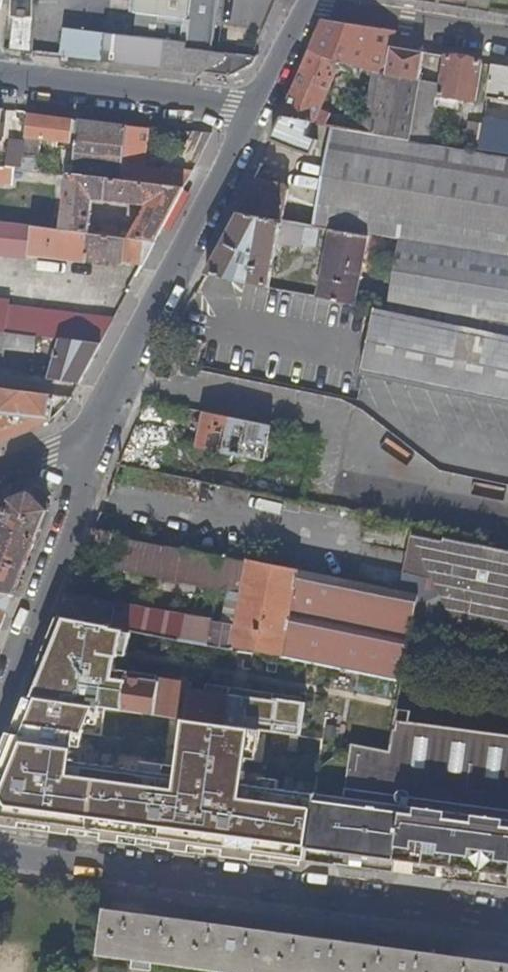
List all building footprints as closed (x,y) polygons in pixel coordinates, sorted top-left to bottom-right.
[(192,24),(194,0),(140,0),(140,6),(139,17),(192,24)] [(192,24),(189,48),(214,51),(217,26),(219,0),(194,0),(192,24)] [(192,24),(139,17),(137,31),(129,30),(129,28),(107,25),(106,33),(65,28),(61,57),(230,77),(253,66),(258,57),(254,56),(214,51),(189,48),(192,24)] [(11,51),(35,53),(35,22),(15,19),(11,51)] [(282,117),(282,118),(326,125),(332,114),(322,110),(342,63),(382,74),(380,80),(385,81),(386,74),(421,82),(425,54),(393,49),(397,32),(324,21),(282,117)] [(483,63),(446,57),(441,84),(439,97),(477,102),(483,63)] [(494,65),(489,100),(507,103),(507,67),(494,65)] [(386,74),(385,81),(381,104),(376,134),(412,140),(421,82),(386,74)] [(441,84),(421,82),(412,140),(431,143),(439,97),(441,84)] [(73,121),(28,116),(25,139),(71,144),(73,121)] [(282,118),(273,140),(312,154),(319,139),(331,142),(335,127),(326,125),(282,118)] [(128,127),(79,121),(74,161),(124,166),(128,127)] [(481,152),(507,156),(507,125),(486,121),(485,125),(481,152)] [(470,123),(467,149),(481,152),(485,125),(470,123)] [(122,182),(143,184),(145,164),(149,129),(128,127),(124,166),(122,182)] [(320,227),(331,229),(369,236),(400,242),(507,261),(507,156),(481,152),(467,149),(431,143),(412,140),(376,134),(362,131),(335,127),(331,142),(316,213),(313,226),(320,227)] [(183,156),(198,165),(214,135),(195,133),(183,156)] [(319,139),(302,211),(316,213),(331,142),(319,139)] [(9,144),(6,168),(22,170),(24,146),(9,144)] [(143,184),(185,189),(194,172),(145,164),(143,184)] [(5,168),(3,181),(68,189),(70,175),(22,170),(6,168),(5,168)] [(57,207),(54,230),(89,234),(90,228),(93,201),(147,207),(130,239),(156,242),(185,189),(143,184),(122,182),(70,175),(68,189),(65,208),(57,207)] [(256,177),(240,213),(295,223),(296,218),(284,216),(288,193),(283,186),(256,177)] [(302,211),(300,224),(313,226),(316,213),(302,211)] [(240,213),(207,275),(270,287),(272,271),(277,272),(278,266),(273,266),(277,243),(298,247),(299,243),(317,246),(320,227),(313,226),(300,224),(295,223),(240,213)] [(0,224),(0,254),(23,257),(23,256),(75,262),(75,258),(83,259),(83,260),(86,261),(87,260),(144,266),(156,242),(130,239),(115,237),(102,236),(95,235),(89,234),(54,230),(0,224)] [(103,228),(102,236),(115,237),(116,229),(103,228)] [(331,229),(318,297),(355,304),(369,236),(331,229)] [(400,242),(389,302),(507,326),(507,261),(400,242)] [(36,337),(59,340),(101,345),(115,320),(10,306),(11,300),(0,299),(0,332),(36,337)] [(362,375),(507,406),(507,335),(387,311),(376,308),(362,375)] [(0,332),(0,360),(4,360),(5,349),(35,353),(36,337),(0,332)] [(80,384),(101,345),(59,340),(50,372),(43,371),(42,377),(48,378),(48,379),(80,384)] [(205,342),(199,341),(191,364),(192,365),(200,366),(205,342)] [(51,422),(54,396),(0,388),(0,415),(7,416),(7,421),(0,422),(0,443),(51,422)] [(249,422),(206,413),(199,446),(242,454),(249,422)] [(484,502),(345,473),(339,498),(478,528),(484,502)] [(14,595),(48,514),(30,493),(0,505),(0,593),(14,595)] [(507,537),(507,505),(494,502),(488,533),(507,537)] [(121,534),(95,529),(86,549),(116,555),(121,534)] [(412,532),(412,533),(435,579),(445,599),(458,626),(507,636),(507,551),(412,532)] [(435,579),(412,533),(404,573),(435,579)] [(229,556),(126,535),(120,565),(243,591),(247,573),(226,569),(229,556)] [(247,573),(243,591),(237,625),(214,620),(210,643),(284,656),(405,678),(422,595),(229,556),(226,569),(247,573)] [(14,595),(0,593),(0,632),(14,595)] [(118,602),(68,594),(59,614),(60,615),(72,617),(112,624),(169,635),(174,612),(118,602)] [(214,620),(174,612),(169,635),(207,642),(210,643),(214,620)] [(72,617),(40,697),(301,736),(306,703),(275,699),(275,701),(207,692),(206,699),(191,697),(192,690),(161,686),(161,690),(129,685),(129,689),(114,686),(117,664),(119,665),(124,637),(111,635),(112,624),(72,617)] [(28,695),(0,765),(0,820),(308,861),(317,793),(324,739),(301,736),(40,697),(28,695)] [(397,722),(395,730),(327,719),(324,737),(353,742),(346,797),(317,793),(308,861),(507,887),(507,737),(397,722)] [(99,957),(213,971),(507,971),(507,963),(108,911),(108,910),(106,910),(99,957)]
